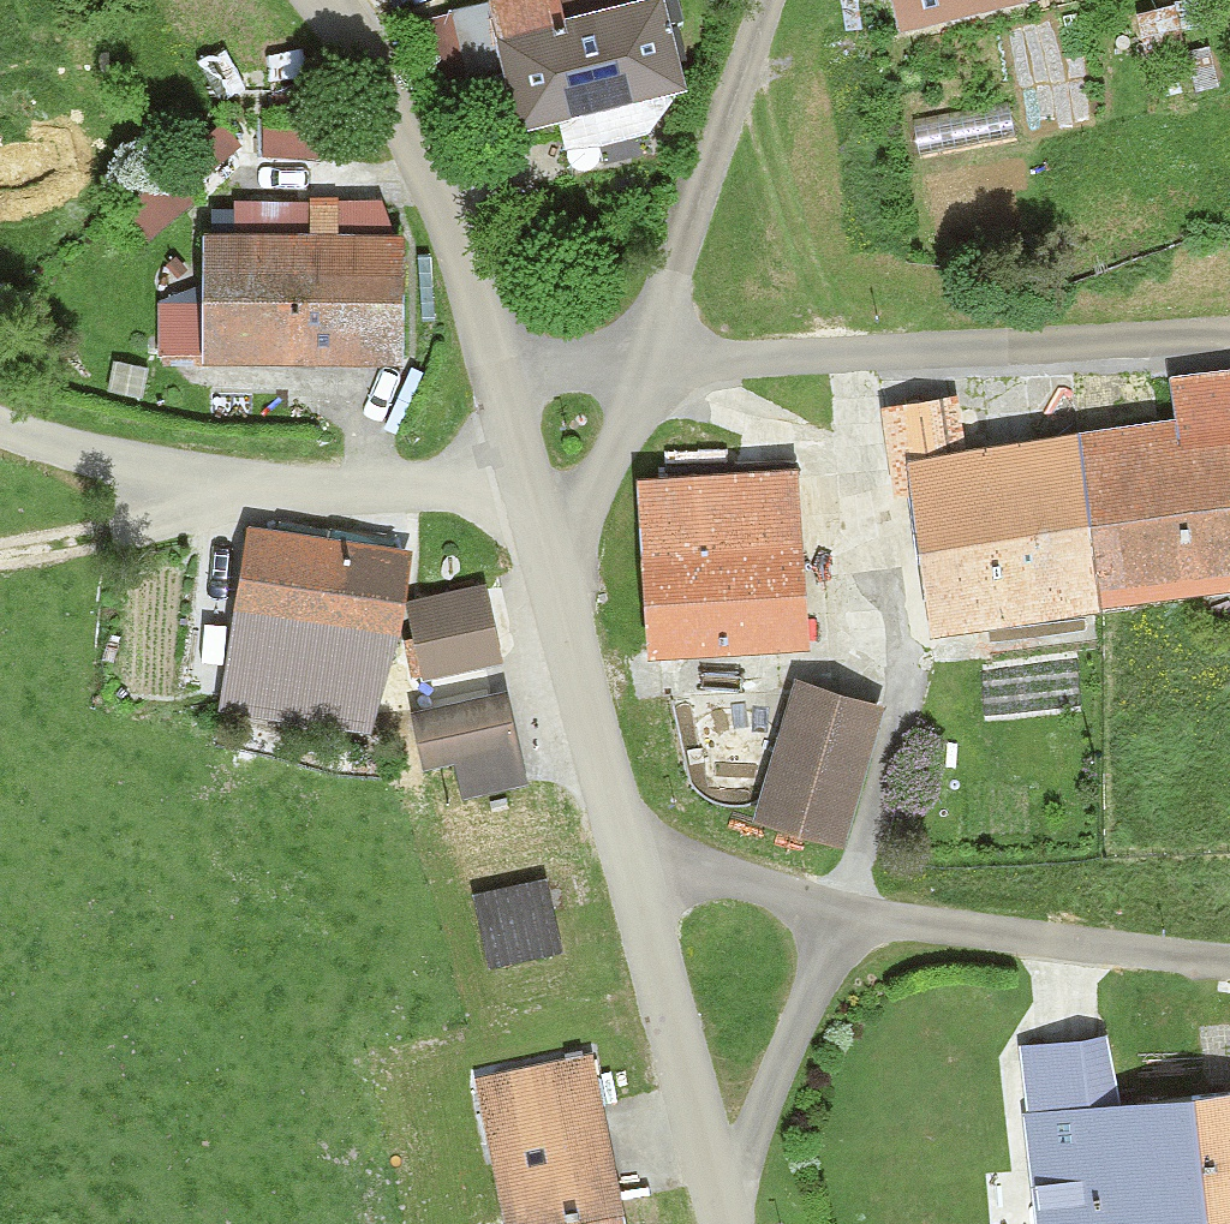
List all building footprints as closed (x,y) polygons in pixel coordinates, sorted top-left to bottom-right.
[(542,0),(467,0),(468,4),(419,12),(433,93),(489,83),(498,125),(576,107),(586,145),(647,129),(638,93),(670,86),(650,0),(608,0),(546,14),(542,0)] [(1008,0),(883,0),(888,26),(1008,0)] [(249,154),(322,154),(322,113),(249,113),(249,154)] [(233,139),(212,116),(165,159),(186,181),(233,139)] [(162,164),(110,204),(133,234),(185,194),(162,164)] [(146,352),(179,354),(179,357),(391,359),(392,230),(326,229),(326,188),(233,186),(232,229),(180,228),(180,289),(149,288),(146,352)] [(1229,583),(1229,359),(1156,367),(1156,415),(1056,428),(1078,602),(1229,583)] [(905,628),(1078,602),(1056,428),(951,443),(944,390),(874,400),(905,628)] [(622,472),(626,651),(783,648),(779,469),(622,472)] [(216,622),(386,636),(395,536),(225,522),(216,622)] [(416,677),(499,658),(483,584),(399,602),(416,677)] [(831,839),(874,700),(781,671),(737,809),(831,839)] [(411,757),(443,748),(458,798),(520,780),(493,689),(400,713),(411,757)] [(485,969),(561,951),(542,869),(466,886),(485,969)] [(1032,1223),(1172,1223),(1160,1084),(1099,1088),(1096,1040),(1020,1047),(1032,1223)] [(590,1049),(459,1066),(480,1223),(613,1223),(590,1049)] [(1160,1084),(1172,1223),(1229,1223),(1229,1080),(1160,1084)]
